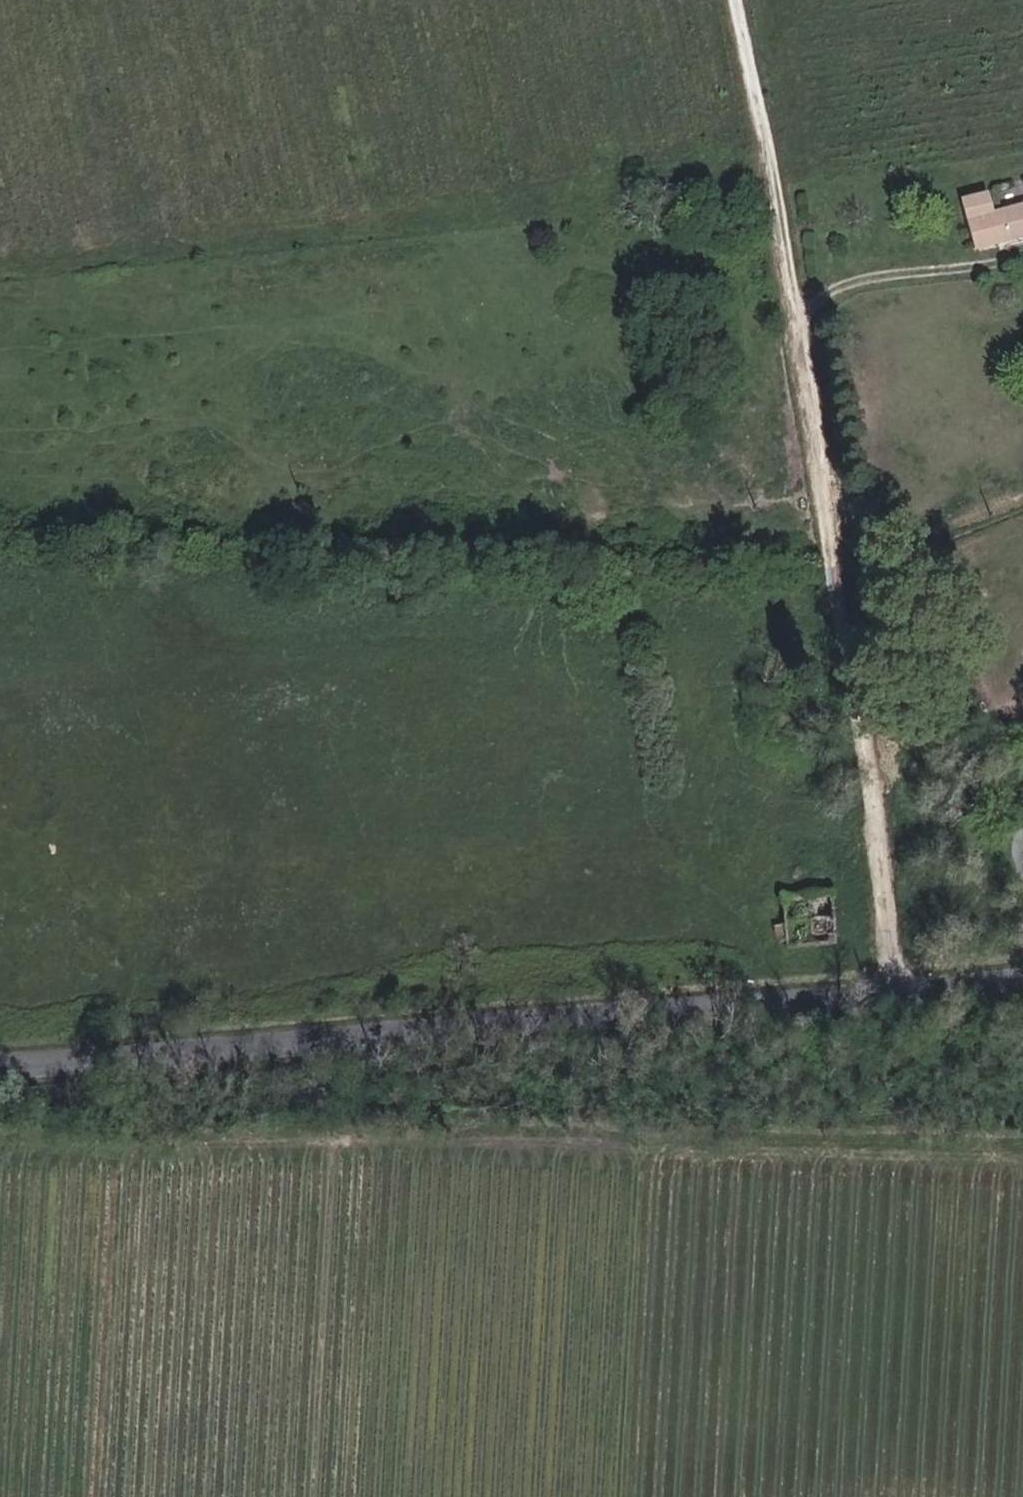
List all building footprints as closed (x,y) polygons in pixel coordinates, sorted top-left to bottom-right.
[(977,237),(1022,224),(1022,189),(999,196),(995,181),(964,190),(968,207),(977,237)] [(985,814),(993,810),(987,801),(979,804),(985,814)]
